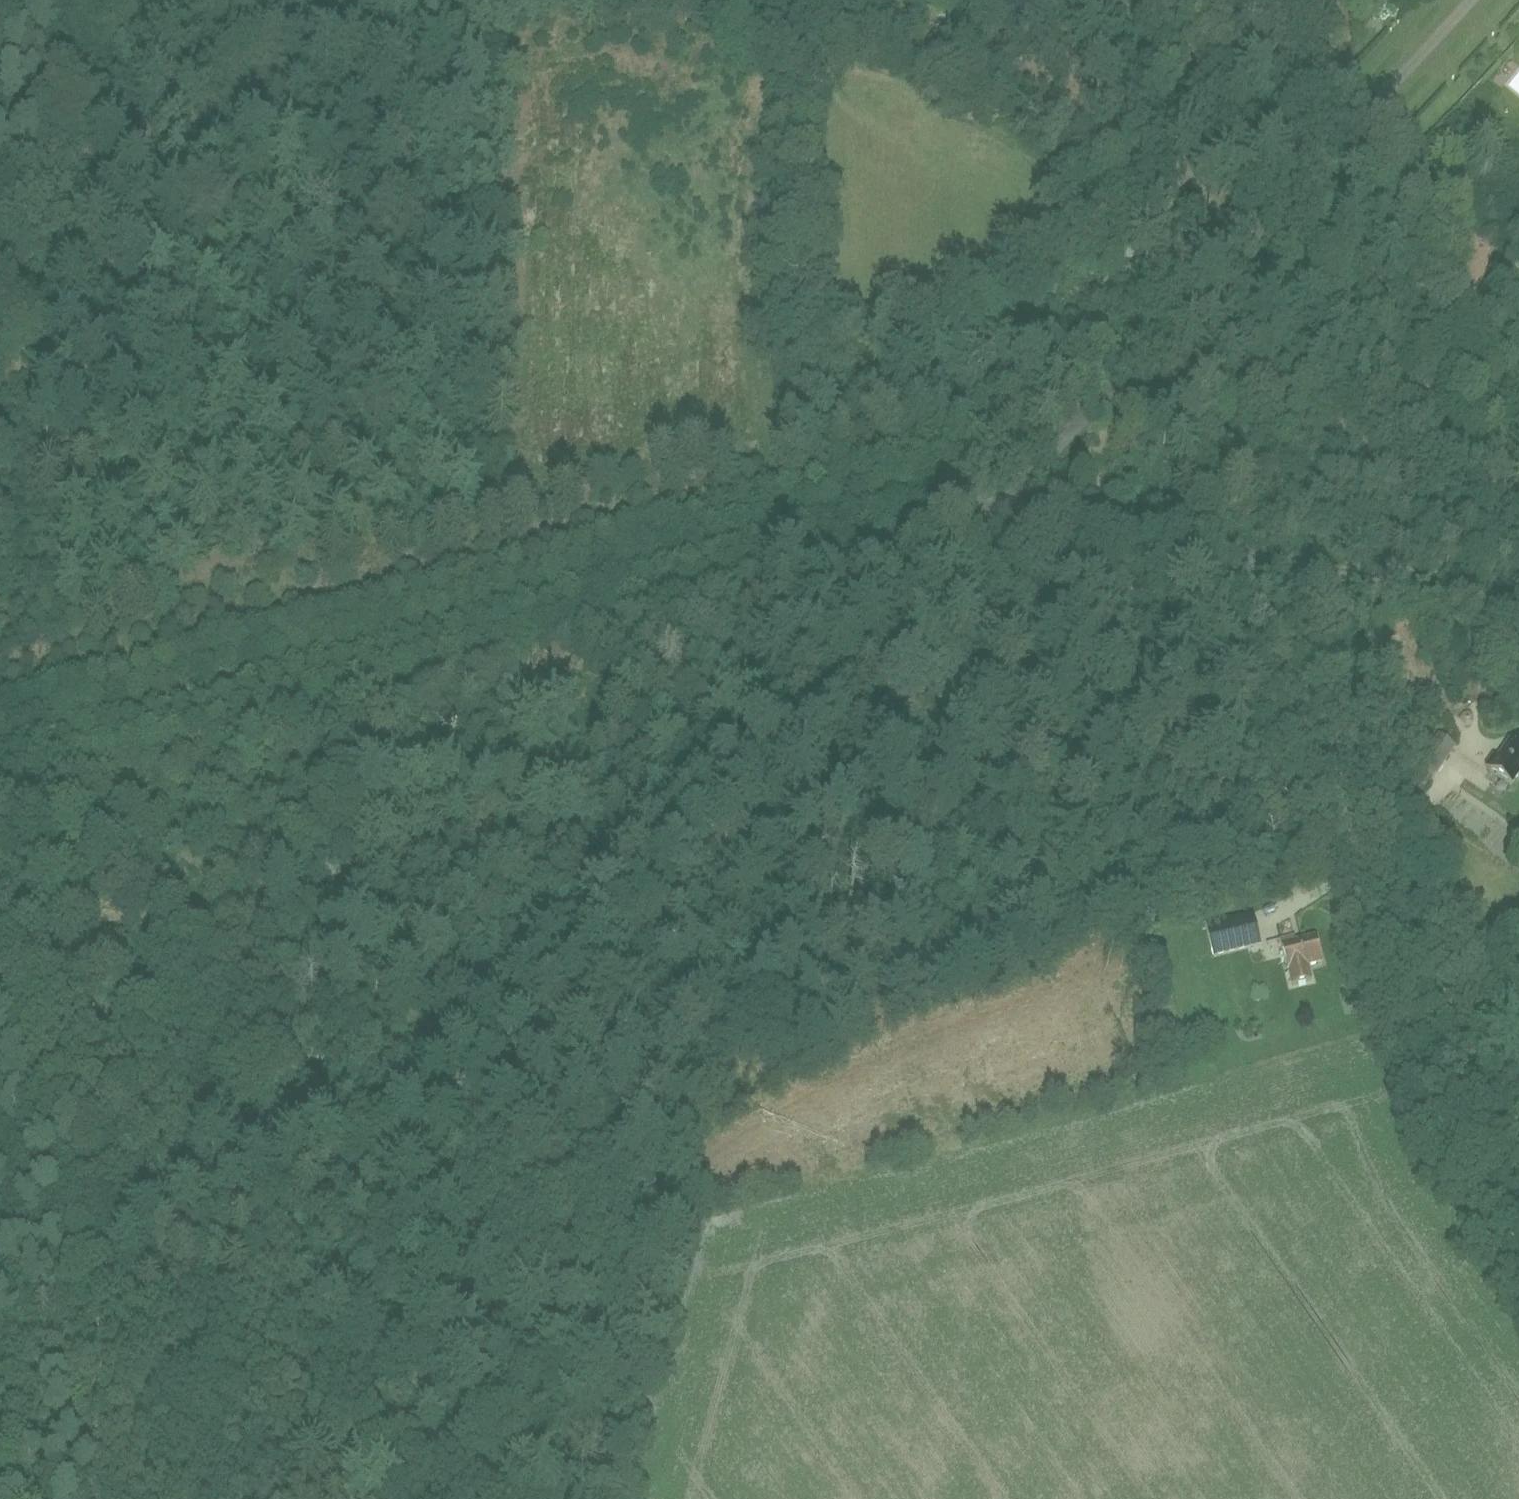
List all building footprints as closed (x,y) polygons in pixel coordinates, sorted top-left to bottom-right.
[(1438,735),(1425,754),(1442,766),(1455,747),(1438,735)] [(1493,755),(1485,767),(1513,785),(1518,777),(1518,747),(1509,740),(1497,758),(1493,755)] [(1213,957),(1263,946),(1253,910),(1204,923),(1213,957)] [(1297,943),(1295,937),(1281,941),(1292,987),(1313,982),(1309,968),(1323,965),(1317,938),(1297,943)]
